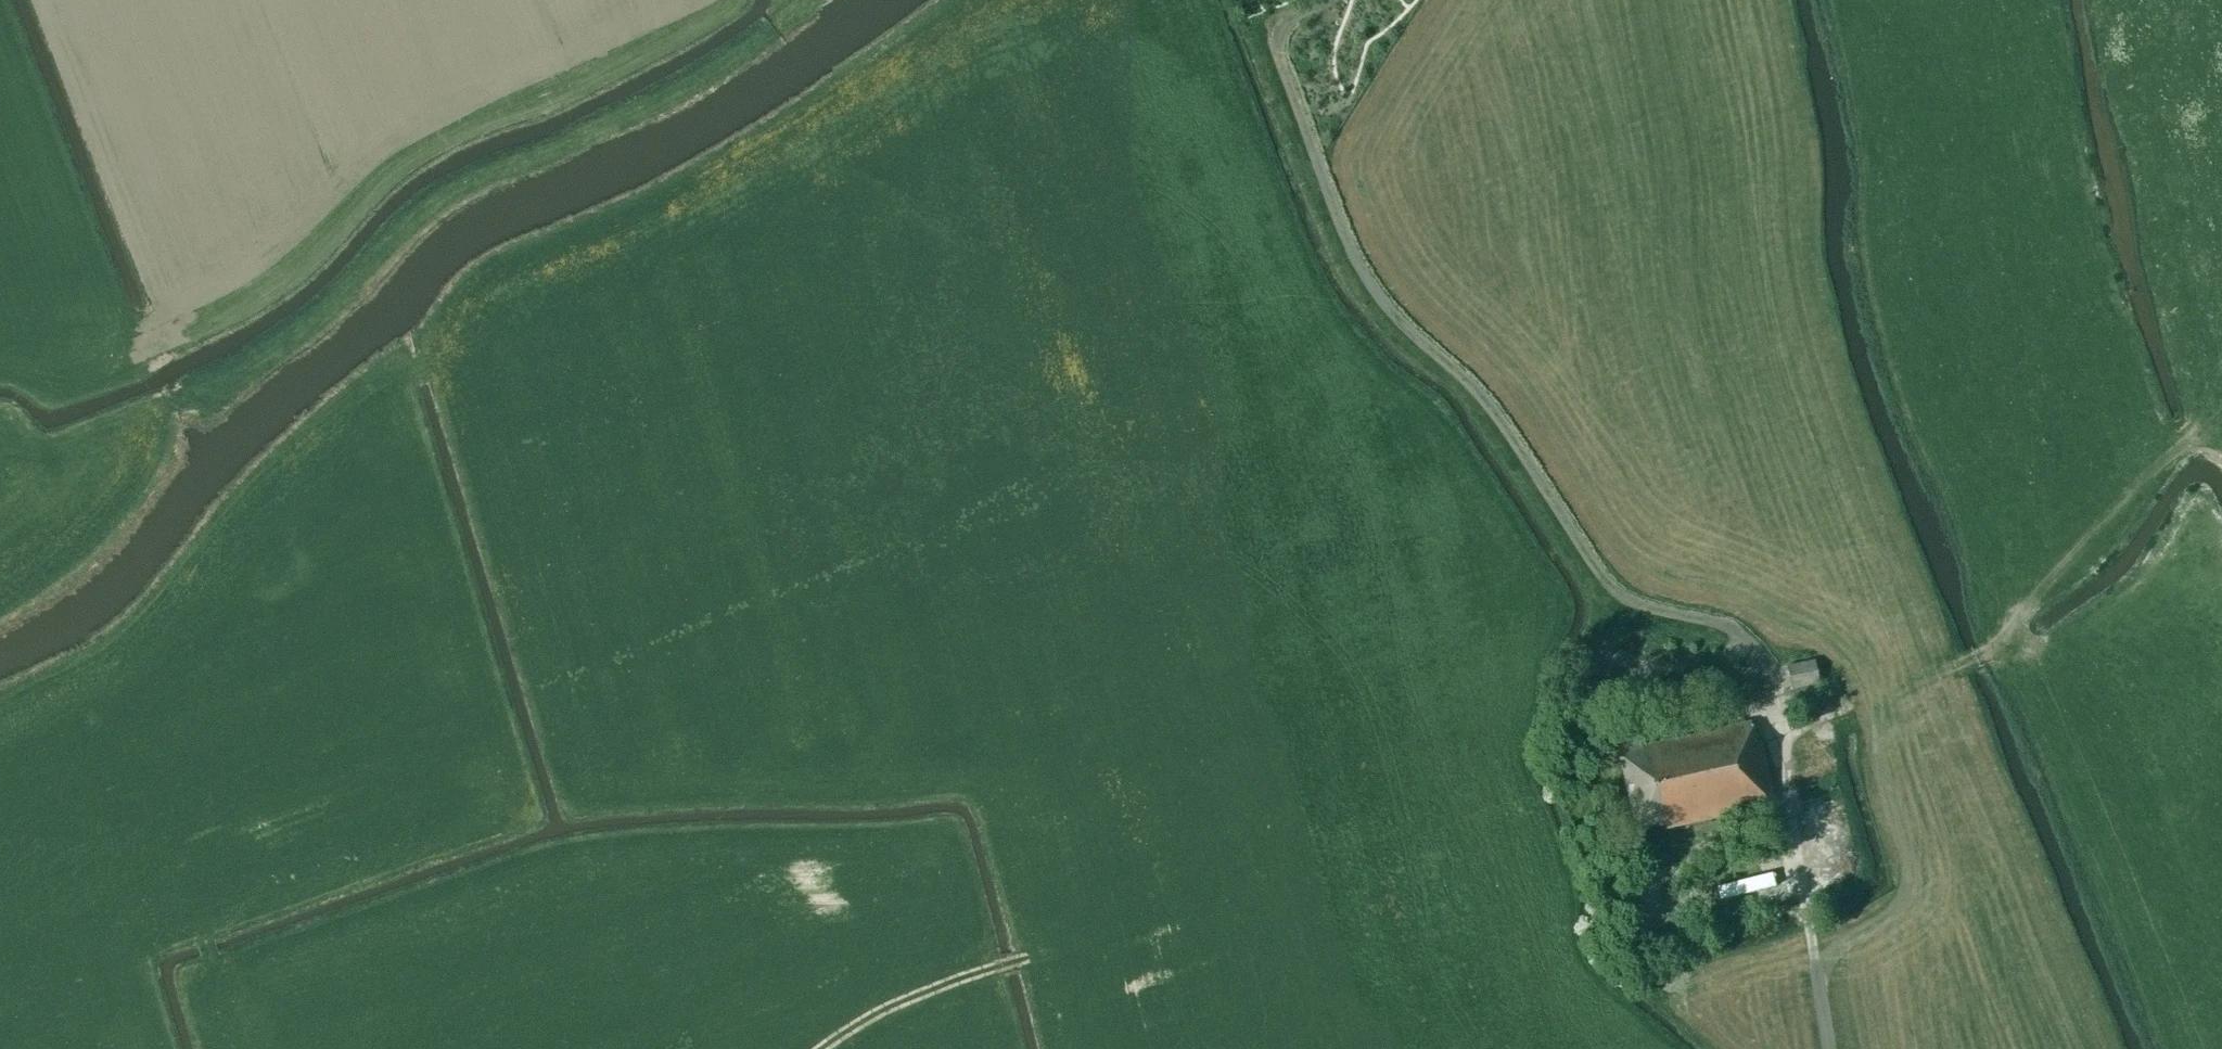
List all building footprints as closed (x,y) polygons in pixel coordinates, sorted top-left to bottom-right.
[(1822,686),(1816,661),(1789,667),(1799,709),(1822,705),(1819,687),(1822,686)] [(1758,742),(1754,721),(1644,745),(1644,741),(1619,746),(1638,831),(1667,824),(1668,828),(1776,804),(1762,741),(1758,742)]
